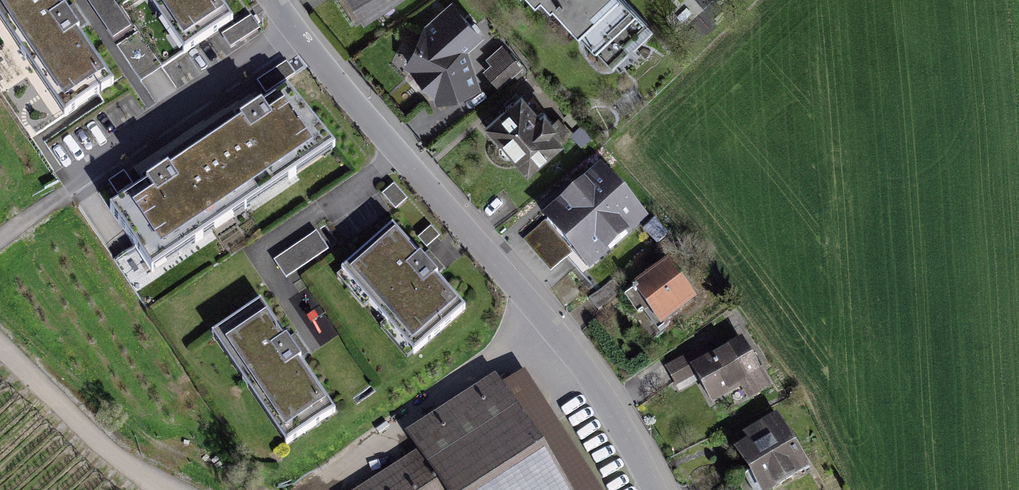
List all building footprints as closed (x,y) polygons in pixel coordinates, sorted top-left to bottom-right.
[(68,114),(113,84),(56,0),(0,0),(0,14),(68,114)] [(116,38),(133,25),(115,0),(89,0),(116,38)] [(184,51),(232,19),(220,0),(150,0),(184,51)] [(365,13),(386,0),(357,0),(365,13)] [(612,69),(653,31),(625,0),(548,0),(612,69)] [(453,1),(418,33),(407,63),(436,89),(439,97),(476,84),(463,48),(481,32),(453,1)] [(292,90),(111,212),(152,272),(332,150),(292,90)] [(491,121),(529,165),(559,139),(521,95),(491,121)] [(602,171),(546,219),(589,268),(644,219),(602,171)] [(394,228),(343,274),(413,352),(464,307),(394,228)] [(319,231),(275,257),(285,276),(330,250),(319,231)] [(644,309),(660,331),(695,305),(667,267),(625,297),(637,314),(644,309)] [(261,304),(216,334),(289,443),(334,413),(261,304)] [(768,388),(740,342),(713,358),(706,346),(669,368),(680,385),(694,377),(710,404),(743,384),(752,398),(768,388)] [(361,489),(564,489),(496,378),(403,435),(416,457),(361,489)] [(740,455),(761,489),(774,489),(809,469),(779,419),(749,437),(755,446),(740,455)]
